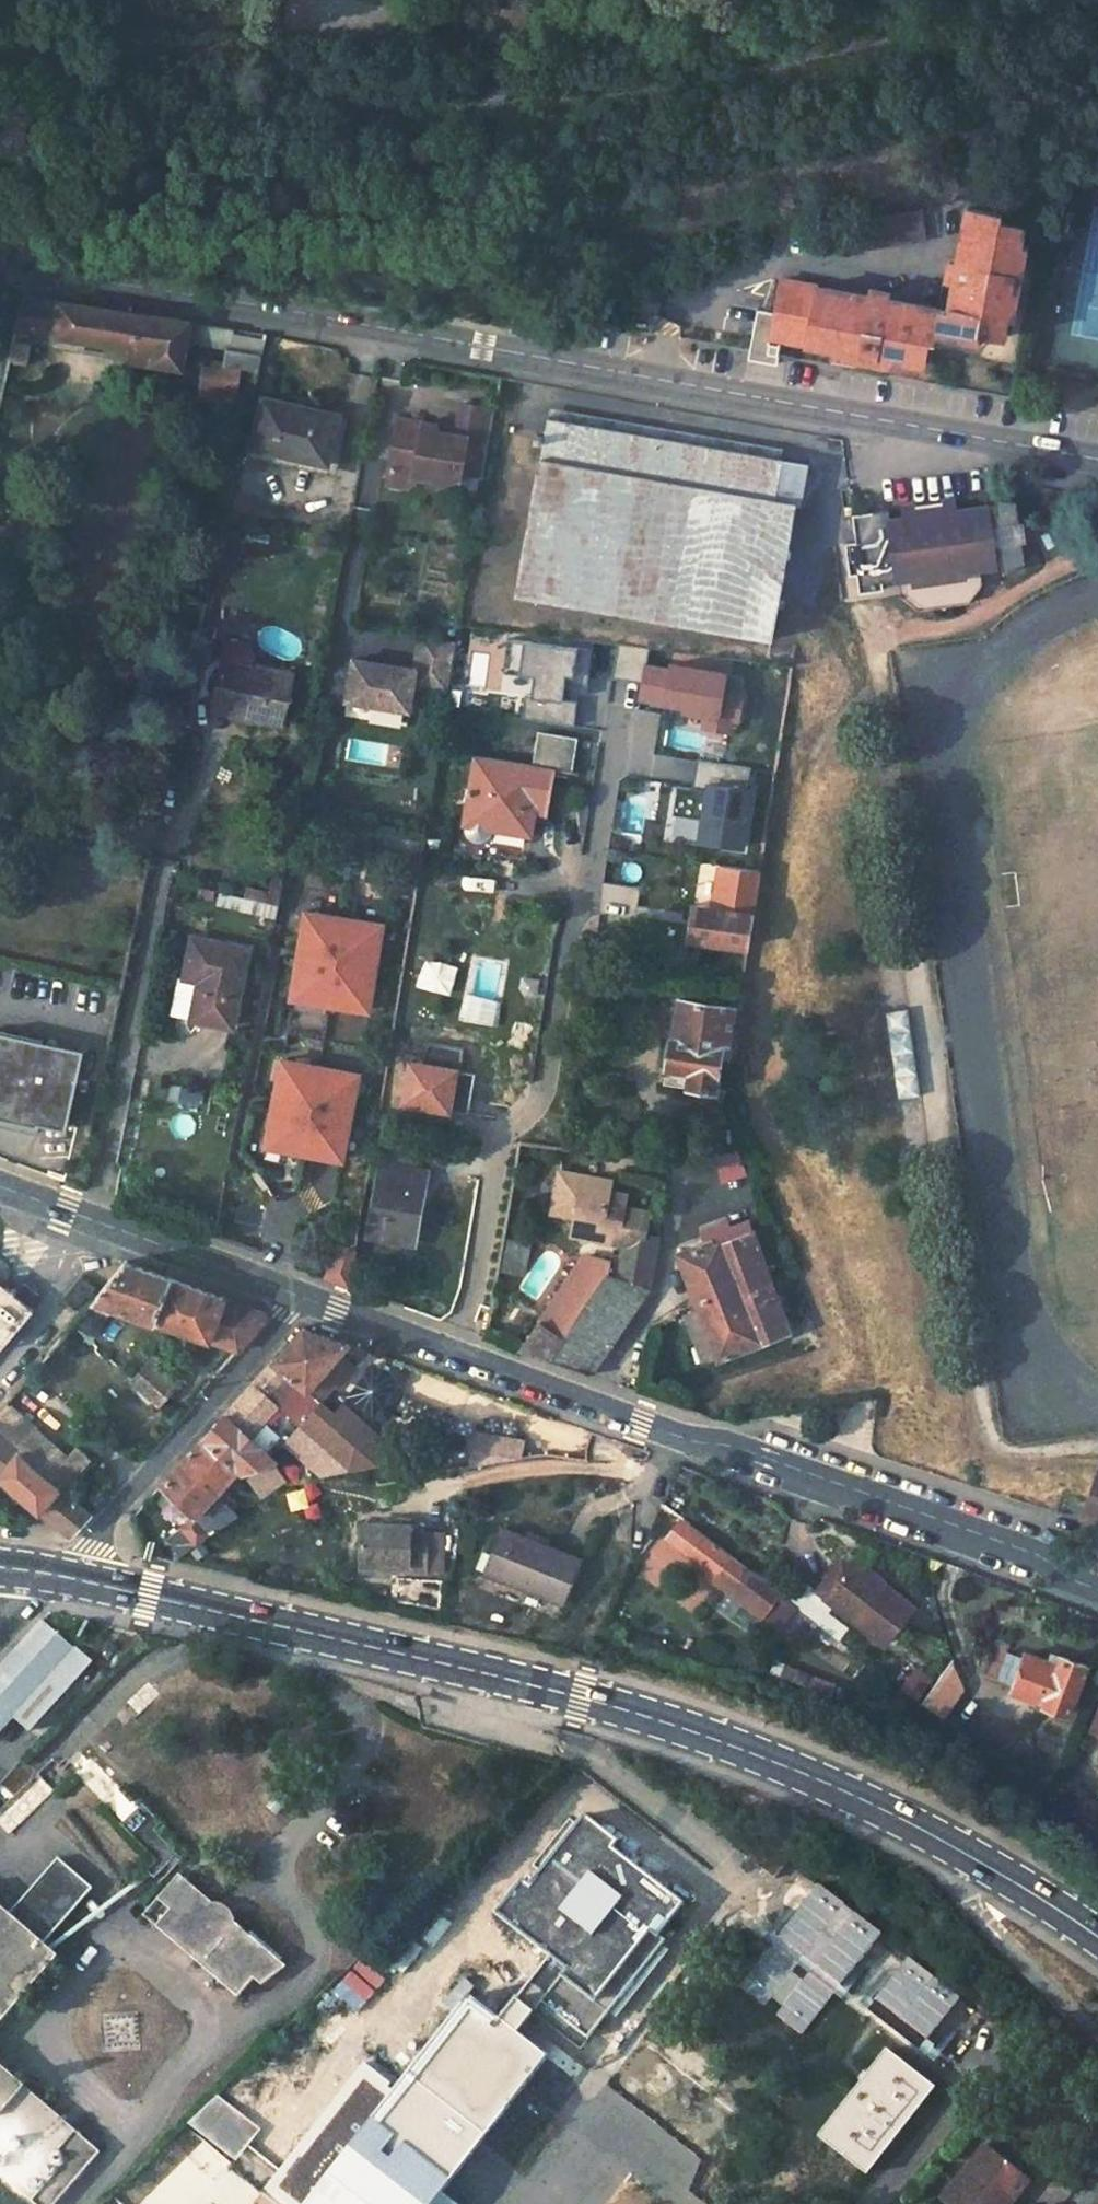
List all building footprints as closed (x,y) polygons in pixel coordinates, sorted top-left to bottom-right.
[(1021,212),(965,201),(955,256),(950,254),(947,273),(951,273),(946,306),(942,328),(974,334),(976,326),(998,331),(1006,283),(1013,284),(1016,268),(1011,267),(1021,212)] [(915,204),(850,212),(853,240),(919,232),(915,204)] [(867,292),(777,273),(772,306),(782,308),(777,334),(854,347),(853,354),(872,358),(873,352),(920,361),(923,338),(931,339),(933,326),(936,305),(886,295),(886,290),(868,286),(867,292)] [(188,324),(21,297),(14,330),(53,337),(52,341),(133,354),(131,366),(179,373),(183,348),(188,324)] [(946,306),(936,305),(933,326),(942,328),(946,306)] [(782,308),(772,306),(768,332),(777,334),(782,308)] [(232,331),(188,324),(183,348),(227,355),(232,331)] [(264,336),(232,331),(227,355),(225,368),(204,364),(199,394),(234,401),(240,371),(256,373),(264,336)] [(28,347),(11,344),(7,366),(25,370),(28,347)] [(338,416),(260,400),(250,451),(327,468),(338,416)] [(410,478),(431,482),(434,488),(435,488),(457,481),(458,474),(460,460),(484,463),(492,410),(459,405),(453,436),(435,432),(430,425),(394,419),(382,486),(400,489),(407,484),(410,478)] [(781,458),(547,416),(544,431),(536,429),(534,438),(546,440),(543,455),(540,455),(516,594),(773,638),(796,503),(802,504),(808,463),(781,458)] [(458,474),(481,478),(484,463),(460,460),(458,474)] [(960,501),(927,505),(910,507),(911,515),(891,518),(890,515),(873,517),(873,513),(855,515),(858,541),(851,542),(854,571),(861,570),(863,589),(889,585),(888,579),(904,577),(919,575),(924,608),(973,603),(968,568),(986,565),(1007,562),(1008,572),(1025,560),(1016,500),(999,495),(1000,504),(961,509),(960,501)] [(968,568),(973,603),(988,585),(986,565),(968,568)] [(904,577),(906,594),(924,608),(919,575),(904,577)] [(447,689),(455,642),(421,635),(414,668),(353,656),(346,696),(407,708),(412,684),(447,689)] [(581,647),(508,638),(504,675),(536,679),(534,697),(528,697),(526,718),(573,724),(576,704),(564,703),(567,677),(577,678),(581,647)] [(741,725),(745,694),(728,692),(731,671),(672,662),(671,670),(648,667),(651,647),(617,642),(611,680),(639,685),(636,706),(681,712),(681,719),(697,721),(695,730),(733,736),(735,726),(741,725)] [(293,675),(222,659),(214,699),(239,705),(236,719),(283,730),(293,675)] [(239,705),(214,699),(211,714),(236,719),(239,705)] [(534,765),(474,755),(465,822),(464,825),(466,832),(468,835),(473,838),(480,838),(486,836),(489,828),(493,828),(494,818),(534,823),(538,795),(550,797),(555,768),(573,771),(579,738),(539,730),(534,765)] [(682,789),(675,838),(743,848),(748,840),(756,787),(748,786),(750,770),(699,763),(695,791),(682,789)] [(534,823),(494,818),(493,828),(532,835),(534,823)] [(752,857),(729,854),(729,865),(750,868),(752,857)] [(729,865),(720,863),(712,907),(694,904),(689,935),(750,946),(761,870),(750,868),(729,865)] [(383,925),(308,915),(297,1000),(372,1010),(383,925)] [(247,947),(190,935),(183,977),(198,980),(191,1018),(233,1027),(247,947)] [(734,1007),(680,998),(674,1038),(671,1037),(665,1080),(714,1089),(719,1059),(729,1061),(732,1045),(729,1045),(734,1007)] [(39,1123),(66,1130),(83,1056),(53,1050),(54,1045),(0,1033),(0,1118),(15,1122),(16,1118),(39,1123)] [(361,1078),(287,1064),(270,1147),(345,1162),(361,1078)] [(13,1131),(36,1137),(39,1123),(16,1118),(15,1122),(13,1131)] [(424,1142),(388,1136),(385,1157),(420,1163),(424,1142)] [(550,1148),(565,1150),(567,1139),(552,1136),(550,1148)] [(391,1221),(415,1225),(423,1169),(382,1162),(372,1228),(390,1230),(391,1221)] [(564,1172),(556,1215),(581,1219),(579,1228),(617,1235),(621,1233),(628,1234),(625,1246),(621,1272),(651,1291),(661,1237),(649,1235),(653,1211),(631,1207),(625,1198),(626,1190),(613,1188),(615,1180),(564,1172)] [(747,1218),(710,1231),(714,1242),(679,1254),(699,1309),(717,1357),(791,1330),(747,1218)] [(390,1230),(413,1234),(415,1225),(391,1221),(390,1230)] [(577,1237),(625,1246),(628,1234),(621,1233),(617,1235),(579,1228),(577,1237)] [(357,1246),(340,1242),(334,1276),(352,1282),(357,1246)] [(511,1243),(505,1273),(526,1277),(531,1246),(511,1243)] [(588,1249),(543,1315),(570,1331),(612,1267),(614,1254),(588,1249)] [(260,1308),(125,1259),(96,1295),(235,1350),(265,1317),(260,1308)] [(621,1272),(612,1267),(570,1331),(552,1358),(594,1374),(651,1291),(621,1272)] [(0,1270),(0,1353),(41,1303),(0,1270)] [(97,1286),(83,1276),(64,1300),(77,1310),(97,1286)] [(139,1319),(93,1300),(73,1324),(107,1355),(139,1319)] [(699,1309),(684,1315),(703,1363),(717,1357),(699,1309)] [(570,1331),(543,1315),(523,1347),(552,1358),(570,1331)] [(273,1400),(347,1467),(374,1462),(376,1434),(344,1405),(335,1413),(321,1401),(307,1389),(339,1353),(346,1360),(354,1351),(353,1342),(304,1324),(203,1434),(239,1467),(247,1468),(269,1466),(274,1460),(240,1428),(259,1407),(263,1411),(273,1400)] [(181,1373),(156,1349),(131,1377),(157,1400),(181,1373)] [(346,1360),(339,1353),(307,1389),(321,1401),(353,1366),(346,1360)] [(8,1401),(0,1410),(0,1436),(58,1485),(85,1454),(73,1442),(65,1452),(31,1423),(24,1431),(7,1415),(15,1407),(8,1401)] [(239,1467),(203,1434),(158,1484),(192,1513),(179,1527),(199,1543),(210,1530),(206,1527),(215,1518),(202,1508),(239,1467)] [(0,1436),(0,1476),(70,1536),(90,1513),(58,1485),(0,1436)] [(730,1556),(682,1520),(668,1538),(716,1575),(730,1556)] [(412,1523),(363,1526),(365,1569),(414,1565),(414,1570),(428,1573),(428,1533),(412,1531),(412,1523)] [(584,1562),(505,1531),(487,1574),(567,1605),(584,1562)] [(445,1534),(428,1533),(428,1573),(445,1575),(445,1534)] [(883,1576),(855,1555),(850,1562),(877,1583),(880,1579),(883,1576)] [(799,1609),(730,1556),(716,1575),(713,1578),(781,1632),(799,1609)] [(824,1596),(850,1562),(841,1556),(815,1589),(824,1596)] [(824,1596),(885,1642),(914,1605),(880,1579),(877,1583),(850,1562),(824,1596)] [(38,1619),(0,1664),(0,1734),(15,1717),(32,1732),(91,1663),(38,1619)] [(1013,1690),(1047,1701),(1045,1707),(1070,1716),(1086,1665),(1049,1651),(1046,1659),(1026,1652),(1025,1656),(993,1643),(983,1672),(1015,1684),(1013,1690)] [(621,1839),(585,1811),(536,1877),(529,1871),(500,1910),(550,1948),(570,1963),(567,1968),(602,1996),(656,1924),(662,1930),(686,1897),(618,1844),(621,1839)] [(50,1962),(36,1949),(86,1893),(51,1862),(1,1917),(0,1916),(0,2018),(50,1962)] [(208,1906),(178,1878),(140,1919),(170,1947),(175,1942),(200,1964),(195,1969),(232,2003),(248,1984),(255,1990),(282,1974),(231,1927),(226,1932),(203,1911),(208,1906)] [(550,1948),(502,2011),(520,2025),(567,1968),(570,1963),(550,1948)] [(475,1989),(395,2092),(331,2173),(371,2203),(432,2203),(441,2193),(552,2051),(520,2025),(502,2011),(475,1989)] [(935,2084),(885,2043),(817,2129),(867,2171),(935,2084)] [(331,2173),(395,2092),(360,2064),(261,2193),(275,2203),(371,2203),(331,2173)] [(30,2203),(50,2203),(96,2153),(0,2066),(0,2177),(30,2203)] [(941,2201),(944,2203),(1004,2203),(999,2200),(1021,2173),(989,2145),(941,2201)] [(999,2200),(1004,2203),(1016,2203),(1033,2183),(1021,2173),(999,2200)] [(441,2193),(432,2203),(455,2203),(441,2193)]
